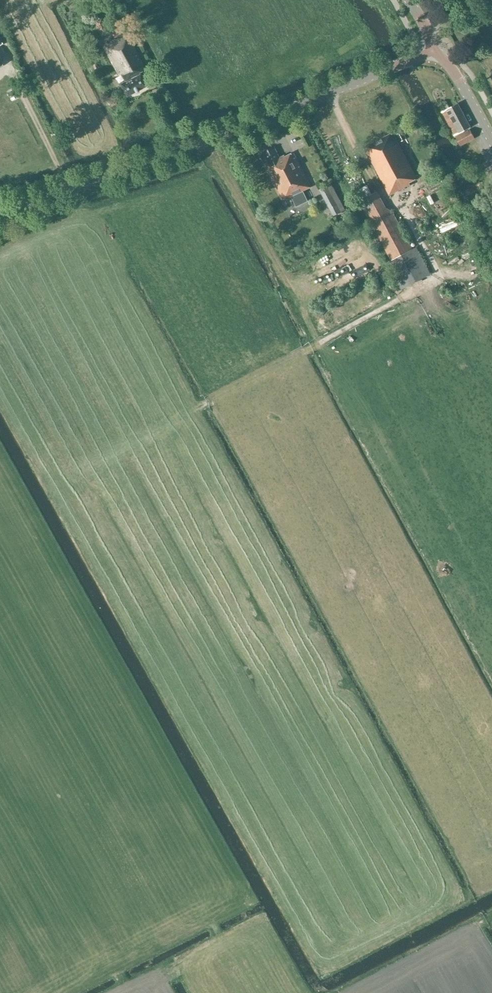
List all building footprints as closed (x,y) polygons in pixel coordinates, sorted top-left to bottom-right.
[(94,22),(102,36),(109,32),(101,18),(94,22)] [(106,46),(104,47),(118,74),(121,73),(125,81),(120,84),(127,97),(146,86),(139,73),(145,70),(126,35),(108,44),(107,43),(105,44),(106,46)] [(463,131),(470,127),(458,104),(442,112),(455,135),(459,133),(460,135),(456,137),(461,146),(475,138),(470,129),(464,133),(463,131)] [(417,178),(398,143),(405,139),(401,132),(397,134),(400,139),(397,141),(393,133),(364,148),(389,196),(410,185),(409,183),(417,178)] [(279,158),(275,148),(263,154),(268,163),(265,164),(268,172),(270,171),(271,174),(270,175),(283,200),(292,196),(297,206),(307,200),(302,191),(311,186),(293,152),(285,157),(284,155),(279,158)] [(345,210),(330,183),(319,189),(333,217),(345,210)] [(359,200),(391,261),(412,249),(392,211),(385,207),(377,191),(359,200)] [(430,274),(416,247),(412,249),(391,261),(387,262),(402,290),(430,274)]
